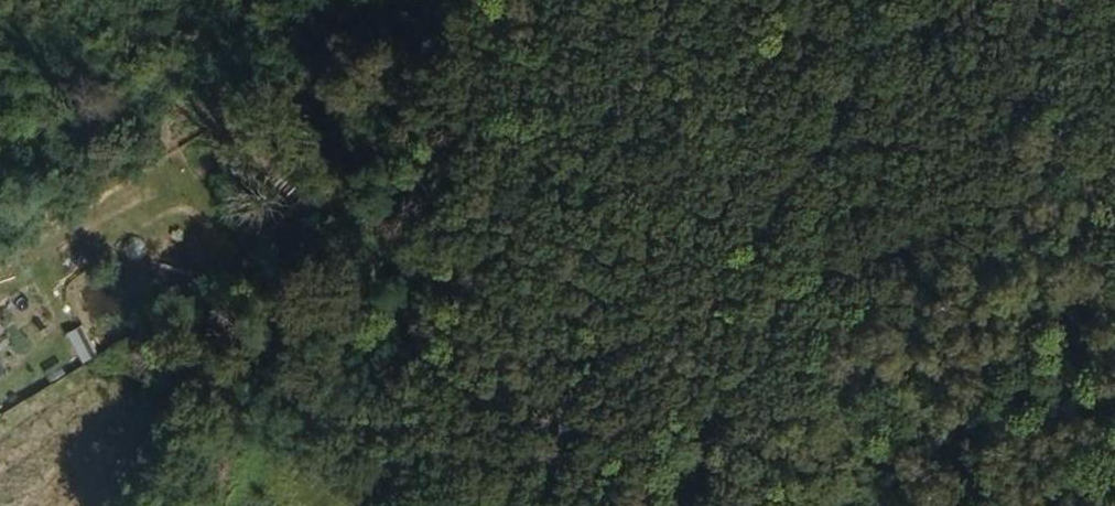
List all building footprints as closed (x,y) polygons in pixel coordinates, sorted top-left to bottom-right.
[(85,325),(69,330),(79,361),(95,356),(85,325)]
